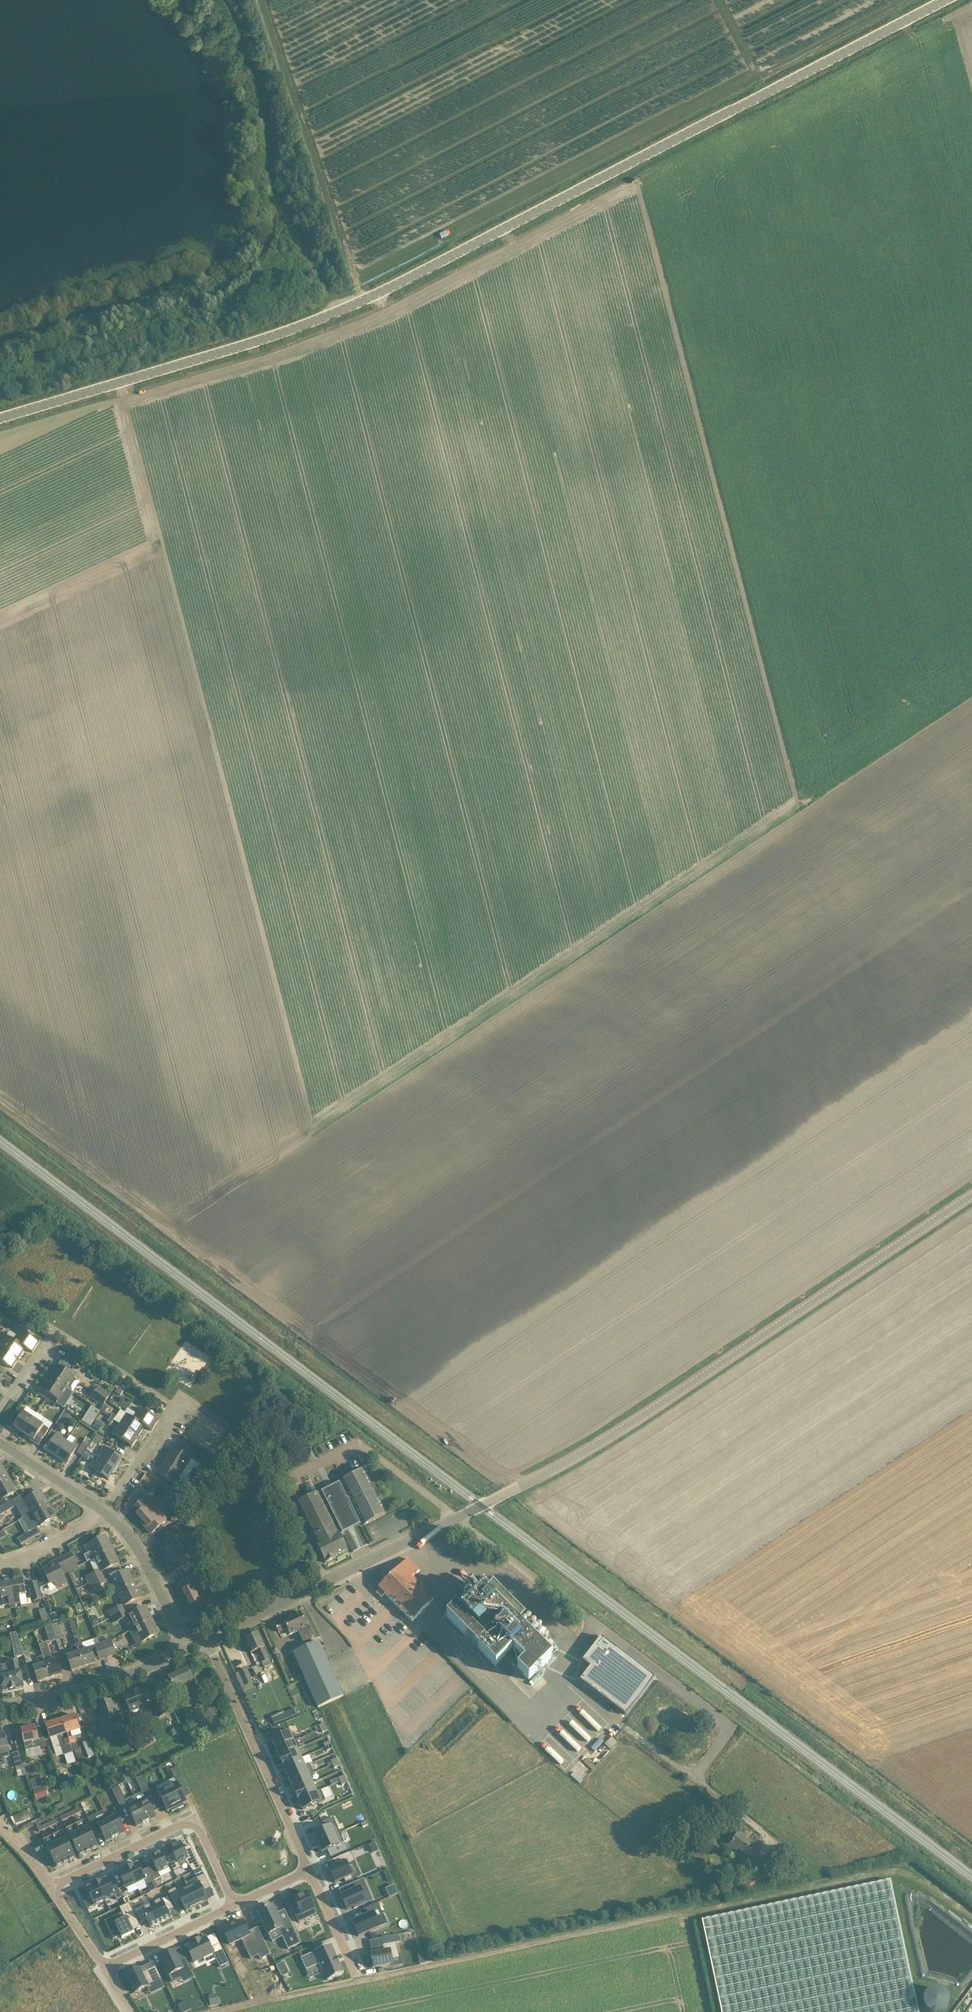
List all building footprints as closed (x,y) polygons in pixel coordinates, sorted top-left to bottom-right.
[(33,1353),(39,1343),(31,1337),(19,1330),(16,1335),(17,1336),(14,1340),(14,1341),(25,1348),(33,1353)] [(1,1347),(18,1358),(19,1359),(24,1351),(23,1351),(25,1348),(14,1341),(14,1340),(8,1336),(1,1347)] [(4,1363),(13,1369),(18,1362),(16,1361),(18,1358),(1,1347),(0,1348),(0,1360),(4,1363)] [(58,1366),(51,1377),(73,1392),(79,1382),(73,1378),(74,1377),(66,1372),(58,1366)] [(51,1395),(59,1400),(57,1404),(64,1408),(74,1392),(73,1392),(51,1377),(43,1390),(51,1395)] [(103,1407),(110,1395),(98,1387),(91,1399),(103,1407)] [(124,1391),(119,1388),(115,1393),(121,1396),(124,1391)] [(159,1421),(150,1415),(139,1408),(136,1413),(137,1413),(133,1418),(127,1414),(152,1431),(159,1421)] [(18,1430),(24,1434),(33,1419),(23,1412),(21,1416),(16,1413),(8,1425),(17,1431),(18,1430)] [(59,1420),(67,1425),(72,1417),(65,1412),(59,1420)] [(39,1445),(49,1430),(49,1429),(39,1423),(43,1417),(37,1414),(33,1419),(24,1434),(30,1438),(29,1439),(39,1445)] [(152,1431),(127,1414),(120,1425),(137,1436),(139,1437),(143,1430),(142,1429),(144,1426),(152,1431)] [(90,1426),(93,1421),(86,1417),(83,1422),(90,1426)] [(137,1436),(120,1425),(117,1429),(115,1428),(112,1434),(124,1441),(132,1447),(137,1440),(135,1439),(137,1436)] [(46,1450),(57,1457),(67,1441),(62,1438),(63,1436),(58,1432),(52,1442),(46,1450)] [(98,1444),(103,1437),(97,1434),(93,1441),(98,1444)] [(242,1439),(236,1435),(230,1444),(237,1448),(242,1439)] [(82,1446),(86,1449),(91,1441),(87,1438),(82,1446)] [(72,1445),(67,1441),(57,1457),(67,1464),(73,1456),(79,1446),(74,1443),(72,1445)] [(201,1465),(194,1460),(197,1455),(177,1442),(172,1449),(173,1450),(171,1453),(170,1452),(188,1464),(194,1468),(197,1470),(201,1465)] [(122,1459),(114,1453),(104,1446),(101,1452),(103,1453),(100,1458),(115,1469),(122,1459)] [(86,1451),(82,1457),(87,1461),(91,1455),(86,1451)] [(182,1474),(188,1464),(170,1452),(165,1459),(167,1460),(165,1463),(182,1474)] [(115,1469),(100,1458),(96,1464),(94,1462),(91,1468),(108,1479),(115,1469)] [(157,1472),(165,1478),(177,1486),(180,1480),(178,1479),(182,1474),(165,1463),(163,1466),(161,1465),(157,1472)] [(9,1479),(1,1465),(0,1466),(0,1484),(9,1479)] [(194,1468),(192,1472),(196,1474),(199,1476),(202,1473),(197,1470),(194,1468)] [(297,1503),(316,1542),(317,1544),(317,1545),(326,1563),(336,1558),(335,1556),(348,1550),(340,1534),(363,1522),(364,1526),(380,1518),(386,1515),(363,1470),(342,1481),(343,1482),(319,1494),(318,1493),(297,1503)] [(0,1484),(0,1501),(8,1497),(16,1492),(9,1479),(0,1484)] [(181,1483),(179,1487),(177,1490),(184,1495),(189,1488),(186,1486),(181,1483)] [(155,1488),(157,1497),(165,1495),(163,1487),(155,1488)] [(32,1514),(48,1505),(41,1491),(25,1500),(32,1514)] [(141,1523),(159,1506),(154,1500),(151,1503),(146,1498),(130,1512),(141,1523)] [(0,1508),(0,1513),(1,1515),(16,1507),(13,1501),(1,1507),(0,1508)] [(48,1505),(32,1514),(40,1527),(56,1518),(48,1505)] [(166,1520),(162,1515),(165,1512),(159,1506),(141,1523),(151,1534),(166,1520)] [(178,1518),(174,1513),(169,1518),(173,1523),(178,1518)] [(182,1522),(171,1529),(175,1535),(185,1528),(182,1522)] [(38,1527),(23,1536),(27,1542),(41,1534),(38,1527)] [(84,1556),(88,1562),(96,1558),(112,1550),(106,1536),(89,1544),(93,1552),(84,1556)] [(177,1536),(168,1541),(159,1546),(165,1559),(184,1550),(177,1536)] [(119,1564),(112,1550),(96,1558),(102,1572),(119,1564)] [(184,1550),(165,1559),(172,1573),(191,1564),(184,1550)] [(71,1554),(62,1558),(68,1572),(78,1567),(71,1554)] [(63,1575),(68,1572),(62,1558),(50,1564),(50,1566),(43,1570),(50,1584),(54,1582),(57,1587),(67,1582),(63,1575)] [(378,1588),(379,1589),(380,1589),(385,1594),(384,1595),(412,1622),(434,1600),(432,1598),(434,1596),(415,1576),(420,1571),(408,1559),(378,1588)] [(100,1570),(85,1577),(89,1585),(104,1577),(100,1570)] [(128,1570),(119,1575),(111,1579),(118,1593),(135,1584),(128,1570)] [(185,1599),(207,1588),(204,1582),(200,1584),(197,1576),(178,1586),(185,1599)] [(104,1577),(89,1585),(92,1591),(107,1583),(104,1577)] [(12,1581),(16,1605),(21,1604),(21,1605),(28,1604),(23,1579),(12,1581)] [(468,1605),(460,1613),(456,1608),(447,1617),(496,1667),(505,1657),(528,1681),(551,1658),(539,1645),(516,1621),(526,1612),(494,1580),(474,1599),(469,1595),(463,1601),(468,1605)] [(9,1605),(10,1609),(16,1608),(16,1605),(12,1581),(0,1582),(0,1589),(3,1606),(9,1605)] [(34,1602),(42,1599),(38,1582),(29,1585),(34,1602)] [(135,1584),(118,1593),(124,1606),(141,1598),(135,1584)] [(210,1604),(208,1599),(211,1597),(207,1588),(185,1599),(191,1613),(210,1604)] [(380,1589),(379,1589),(376,1593),(381,1598),(384,1595),(385,1594),(380,1589)] [(111,1619),(126,1611),(123,1605),(108,1612),(111,1619)] [(129,1632),(152,1621),(146,1607),(129,1615),(136,1628),(129,1632)] [(126,1611),(111,1619),(114,1624),(129,1617),(126,1611)] [(50,1615),(52,1623),(61,1620),(59,1612),(50,1615)] [(315,1638),(309,1625),(307,1626),(301,1612),(284,1620),(284,1621),(276,1625),(279,1632),(288,1628),(291,1634),(298,1631),(304,1643),(315,1638)] [(91,1620),(94,1625),(100,1621),(97,1617),(91,1620)] [(77,1631),(73,1618),(68,1619),(72,1632),(77,1631)] [(152,1621),(129,1632),(135,1645),(142,1642),(159,1634),(152,1621)] [(52,1625),(57,1641),(63,1639),(57,1623),(52,1625)] [(50,1643),(57,1641),(52,1625),(45,1627),(50,1643)] [(15,1658),(24,1656),(23,1652),(22,1648),(17,1633),(10,1634),(15,1658)] [(245,1639),(249,1648),(252,1653),(256,1651),(264,1668),(271,1664),(264,1648),(265,1647),(258,1633),(245,1639)] [(83,1643),(82,1643),(77,1645),(85,1667),(94,1664),(96,1664),(95,1659),(99,1658),(99,1659),(107,1657),(103,1643),(101,1644),(98,1637),(93,1639),(93,1640),(95,1646),(91,1647),(91,1649),(85,1651),(83,1644),(83,1643)] [(625,1716),(655,1679),(601,1637),(582,1661),(590,1667),(579,1680),(625,1716)] [(111,1641),(103,1643),(107,1657),(116,1654),(111,1641)] [(293,1653),(298,1662),(318,1707),(344,1696),(319,1641),(293,1653)] [(57,1660),(53,1661),(47,1643),(40,1645),(51,1679),(62,1675),(57,1660)] [(51,1679),(40,1645),(39,1645),(43,1656),(38,1658),(40,1665),(33,1668),(38,1683),(51,1679)] [(67,1657),(69,1662),(72,1672),(85,1667),(77,1645),(71,1647),(74,1654),(67,1657)] [(28,1651),(23,1652),(24,1656),(27,1664),(32,1662),(33,1662),(29,1650),(28,1651)] [(9,1664),(11,1669),(7,1670),(6,1665),(0,1666),(0,1670),(1,1675),(0,1675),(0,1682),(2,1692),(24,1688),(20,1671),(18,1661),(10,1663),(10,1664),(9,1664)] [(187,1704),(188,1703),(196,1700),(193,1694),(199,1692),(194,1682),(191,1675),(187,1666),(167,1676),(175,1691),(180,1689),(187,1704)] [(246,1676),(251,1688),(258,1685),(252,1673),(246,1676)] [(137,1689),(123,1694),(131,1713),(154,1703),(148,1687),(138,1691),(137,1689)] [(123,1721),(120,1715),(116,1705),(113,1707),(110,1701),(100,1705),(103,1713),(100,1714),(103,1722),(109,1719),(112,1726),(123,1721)] [(164,1702),(155,1705),(160,1717),(168,1713),(164,1702)] [(206,1721),(198,1706),(184,1713),(191,1728),(206,1721)] [(210,1710),(212,1716),(219,1713),(217,1707),(210,1710)] [(296,1708),(285,1713),(288,1719),(299,1714),(296,1708)] [(659,1713),(654,1709),(643,1721),(654,1731),(670,1714),(664,1708),(659,1713)] [(76,1715),(62,1719),(71,1744),(74,1751),(75,1751),(78,1761),(84,1759),(81,1748),(78,1749),(75,1737),(82,1735),(79,1724),(76,1715)] [(50,1739),(57,1737),(63,1756),(65,1755),(68,1765),(76,1762),(73,1751),(74,1751),(71,1744),(62,1719),(46,1725),(50,1739)] [(103,1745),(95,1725),(88,1728),(95,1748),(103,1745)] [(23,1740),(24,1743),(26,1751),(41,1748),(42,1752),(48,1750),(48,1748),(44,1738),(39,1739),(36,1727),(21,1730),(23,1740)] [(156,1743),(150,1730),(134,1738),(141,1751),(156,1743)] [(269,1740),(274,1750),(292,1742),(288,1732),(269,1740)] [(4,1756),(10,1754),(8,1747),(9,1747),(8,1743),(6,1734),(0,1735),(0,1766),(6,1765),(4,1756)] [(611,1738),(606,1743),(610,1748),(616,1743),(611,1738)] [(94,1756),(88,1741),(83,1743),(89,1758),(94,1756)] [(274,1750),(278,1759),(296,1750),(292,1742),(274,1750)] [(296,1750),(278,1759),(281,1767),(300,1759),(296,1750)] [(11,1754),(16,1768),(22,1766),(18,1752),(11,1754)] [(281,1767),(285,1776),(304,1767),(300,1759),(281,1767)] [(182,1777),(177,1766),(171,1769),(176,1780),(182,1777)] [(289,1784),(308,1776),(304,1767),(285,1776),(289,1784)] [(62,1783),(68,1781),(70,1781),(68,1774),(60,1777),(62,1783)] [(151,1792),(150,1790),(143,1776),(136,1779),(144,1795),(151,1792)] [(293,1793),(311,1784),(308,1776),(289,1784),(293,1793)] [(35,1790),(44,1787),(40,1777),(31,1780),(35,1790)] [(178,1782),(168,1787),(177,1807),(187,1802),(178,1782)] [(293,1793),(296,1801),(315,1793),(311,1784),(293,1793)] [(42,1788),(34,1791),(37,1801),(49,1796),(46,1787),(42,1788)] [(127,1803),(120,1787),(113,1791),(120,1806),(127,1803)] [(167,1812),(177,1807),(168,1787),(158,1792),(155,1787),(150,1790),(151,1792),(155,1801),(161,1798),(167,1812)] [(319,1803),(315,1793),(296,1801),(301,1811),(319,1803)] [(156,1817),(147,1797),(137,1802),(146,1822),(156,1817)] [(146,1822),(137,1802),(127,1807),(136,1827),(146,1822)] [(106,1817),(116,1837),(125,1832),(122,1825),(127,1822),(121,1809),(106,1817)] [(21,1814),(13,1817),(16,1824),(23,1822),(31,1819),(28,1811),(21,1814)] [(106,1817),(91,1824),(97,1837),(102,1834),(106,1841),(116,1837),(106,1817)] [(85,1820),(66,1829),(79,1856),(99,1847),(85,1820)] [(319,1842),(338,1834),(333,1824),(314,1832),(319,1842)] [(56,1867),(64,1864),(76,1858),(63,1831),(43,1840),(56,1867)] [(751,1861),(752,1859),(758,1851),(750,1845),(752,1843),(739,1833),(728,1848),(735,1854),(737,1851),(751,1861)] [(342,1844),(338,1834),(319,1842),(323,1852),(342,1844)] [(184,1848),(181,1842),(170,1848),(173,1853),(166,1856),(174,1871),(181,1868),(178,1863),(184,1860),(193,1872),(201,1868),(190,1845),(184,1848)] [(378,1850),(375,1843),(369,1845),(372,1853),(378,1850)] [(690,1856),(686,1845),(677,1848),(681,1859),(690,1856)] [(153,1863),(147,1866),(154,1881),(161,1878),(159,1873),(169,1868),(162,1852),(161,1852),(160,1852),(160,1851),(159,1851),(153,1854),(154,1855),(151,1857),(150,1857),(153,1863)] [(355,1862),(350,1852),(332,1860),(335,1867),(329,1869),(335,1883),(344,1879),(346,1883),(354,1879),(348,1865),(355,1862)] [(138,1863),(128,1868),(136,1885),(145,1880),(151,1892),(158,1889),(148,1869),(142,1871),(138,1863)] [(126,1889),(136,1885),(128,1868),(118,1873),(126,1889)] [(215,1870),(204,1875),(214,1895),(224,1890),(215,1870)] [(209,1887),(203,1873),(196,1876),(198,1882),(188,1887),(196,1904),(207,1899),(203,1890),(209,1887)] [(96,1883),(105,1901),(115,1896),(116,1900),(122,1897),(117,1886),(111,1888),(107,1878),(101,1881),(96,1883)] [(364,1891),(360,1880),(345,1886),(348,1893),(341,1896),(339,1896),(337,1897),(339,1903),(337,1904),(340,1911),(342,1910),(342,1911),(349,1908),(350,1910),(362,1905),(358,1894),(364,1891)] [(890,1881),(702,1920),(721,2011),(918,2011),(890,1881)] [(105,1901),(96,1883),(92,1885),(86,1888),(89,1895),(83,1899),(88,1909),(105,1901)] [(395,1885),(386,1888),(390,1898),(399,1894),(395,1885)] [(185,1909),(196,1904),(188,1887),(177,1891),(175,1886),(168,1890),(175,1903),(181,1900),(185,1909)] [(317,1914),(306,1892),(294,1898),(298,1907),(293,1910),(299,1922),(317,1914)] [(169,1897),(153,1905),(161,1924),(172,1919),(168,1911),(174,1909),(169,1897)] [(110,1926),(116,1938),(121,1936),(122,1938),(129,1935),(135,1933),(133,1930),(140,1927),(129,1903),(120,1908),(125,1918),(110,1926)] [(378,1903),(364,1909),(366,1916),(352,1922),(359,1937),(380,1927),(376,1918),(384,1915),(378,1903)] [(161,1924),(153,1905),(136,1912),(142,1924),(148,1921),(151,1928),(161,1924)] [(258,1913),(269,1934),(279,1930),(288,1949),(301,1943),(290,1920),(282,1924),(273,1906),(258,1913)] [(268,1950),(256,1926),(247,1931),(241,1920),(222,1931),(229,1944),(240,1938),(249,1955),(256,1952),(258,1955),(268,1950)] [(399,1956),(396,1943),(400,1942),(399,1935),(381,1938),(382,1945),(384,1952),(371,1954),(372,1960),(370,1961),(373,1968),(394,1964),(392,1957),(399,1956)] [(214,1947),(209,1936),(202,1939),(202,1938),(195,1941),(195,1942),(189,1946),(197,1962),(216,1952),(223,1966),(232,1962),(223,1943),(214,1947)] [(323,1948),(301,1958),(307,1970),(318,1965),(322,1973),(324,1972),(328,1980),(344,1973),(339,1964),(340,1963),(338,1959),(337,1959),(336,1956),(327,1960),(325,1957),(327,1956),(323,1948)] [(179,1961),(174,1951),(161,1957),(173,1982),(182,1978),(181,1976),(191,1971),(185,1958),(179,1961)] [(276,1965),(279,1971),(287,1967),(284,1962),(276,1965)] [(161,1979),(155,1967),(142,1973),(139,1968),(126,1974),(135,1993),(148,1987),(148,1986),(161,1979)] [(218,2003),(216,1994),(207,1996),(209,2005),(218,2003)] [(179,2006),(182,2011),(185,2011),(190,2009),(187,2002),(179,2006)]
